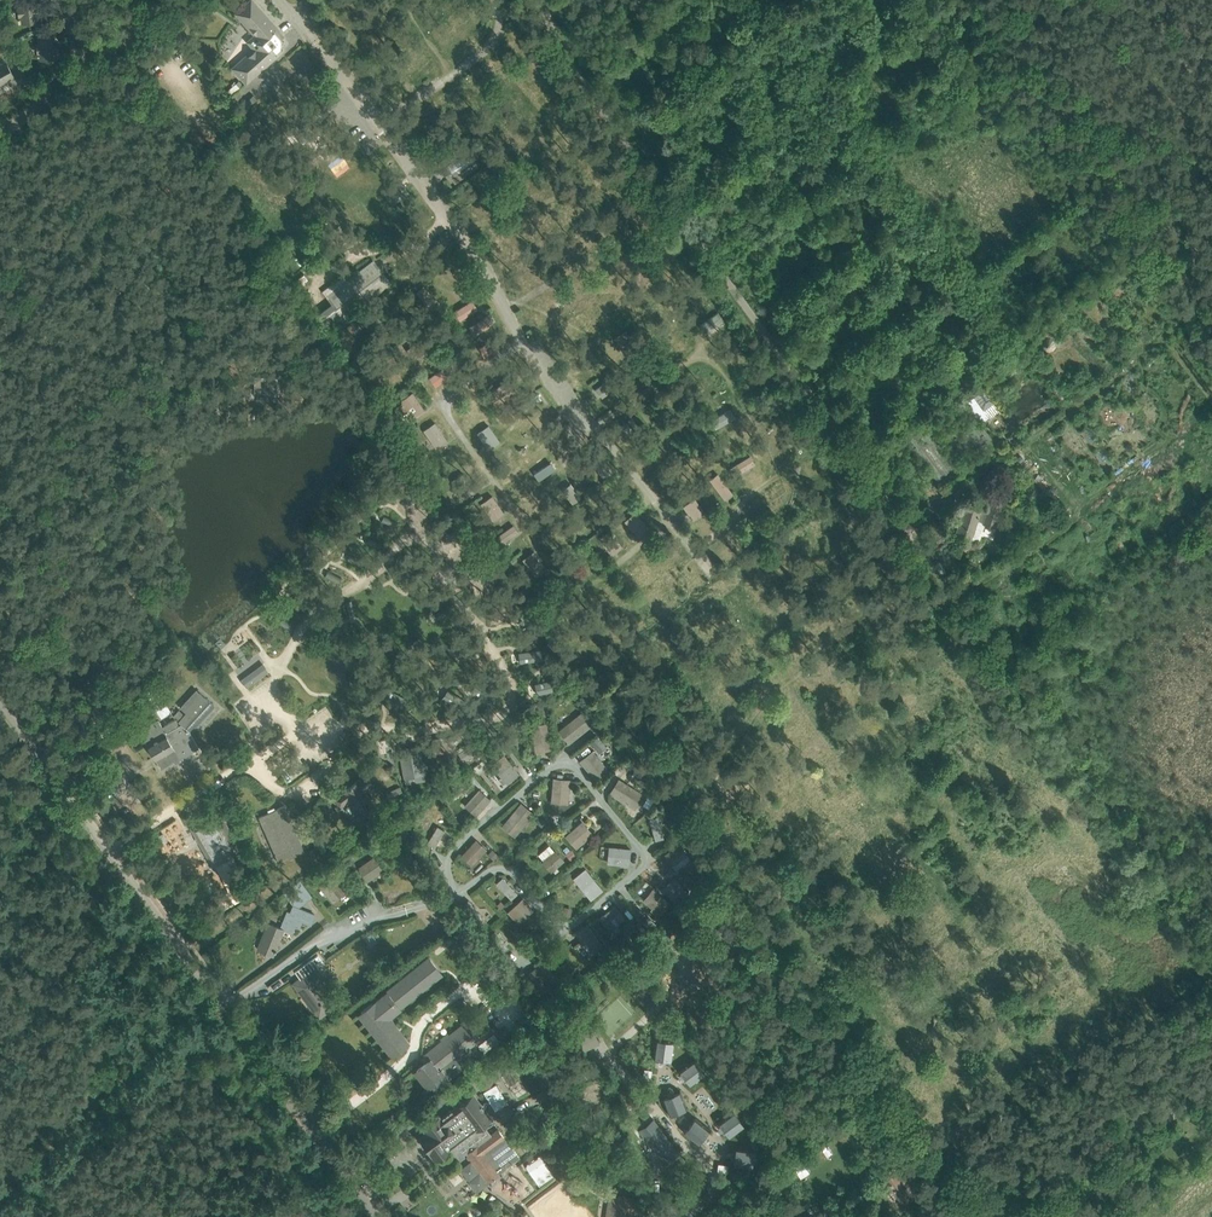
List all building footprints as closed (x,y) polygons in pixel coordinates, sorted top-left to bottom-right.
[(34,0),(23,0),(20,0),(21,8),(18,8),(19,15),(21,15),(22,22),(37,20),(36,13),(38,13),(37,6),(35,6),(34,0)] [(489,10),(484,0),(482,0),(470,6),(476,16),(489,10)] [(238,15),(250,29),(255,35),(248,41),(254,48),(233,68),(246,83),(282,51),(281,49),(281,48),(286,44),(282,40),(284,38),(261,11),(253,2),(249,1),(238,11),(238,15)] [(454,28),(464,22),(458,12),(448,17),(454,28)] [(375,23),(375,13),(361,13),(361,24),(375,23)] [(433,32),(439,47),(451,42),(444,27),(433,32)] [(54,42),(53,35),(39,37),(39,44),(37,44),(38,52),(40,51),(41,58),(55,57),(55,50),(57,49),(56,42),(54,42)] [(6,62),(0,65),(0,81),(12,74),(13,77),(14,76),(6,62)] [(399,78),(409,73),(404,63),(393,69),(399,78)] [(378,84),(388,96),(398,87),(387,75),(378,84)] [(233,86),(236,90),(243,84),(239,80),(233,86)] [(511,102),(520,96),(515,87),(505,93),(511,102)] [(521,120),(531,115),(527,106),(516,111),(521,120)] [(529,133),(546,123),(543,118),(526,128),(529,133)] [(524,134),(513,140),(519,152),(530,146),(524,134)] [(434,138),(426,145),(433,154),(442,147),(434,138)] [(438,161),(455,184),(478,166),(473,160),(477,157),(470,148),(468,149),(463,143),(438,161)] [(374,166),(382,176),(391,168),(383,159),(374,166)] [(388,184),(395,193),(405,186),(398,177),(388,184)] [(470,184),(459,191),(466,200),(476,193),(470,184)] [(571,201),(576,212),(588,207),(582,196),(571,201)] [(403,204),(410,213),(419,206),(412,197),(403,204)] [(608,219),(618,213),(612,203),(602,210),(608,219)] [(550,210),(559,228),(570,223),(561,205),(550,210)] [(416,222),(423,231),(432,224),(425,214),(416,222)] [(539,219),(529,223),(534,238),(544,235),(539,219)] [(585,234),(595,228),(589,219),(580,225),(585,234)] [(514,242),(517,253),(529,250),(526,239),(514,242)] [(345,320),(392,282),(373,258),(326,296),(345,320)] [(628,259),(619,265),(625,274),(634,268),(628,259)] [(513,271),(505,276),(513,287),(521,282),(513,271)] [(578,300),(588,296),(582,282),(572,287),(578,300)] [(446,293),(454,305),(466,297),(457,285),(446,293)] [(426,287),(419,294),(434,310),(441,304),(426,287)] [(550,303),(560,318),(571,311),(561,295),(550,303)] [(458,320),(477,309),(472,299),(452,310),(458,320)] [(535,314),(544,328),(553,323),(544,309),(535,314)] [(344,342),(361,328),(355,320),(338,335),(344,342)] [(545,336),(550,343),(572,328),(567,321),(545,336)] [(423,376),(432,390),(451,378),(442,364),(423,376)] [(375,394),(382,403),(405,385),(398,376),(375,394)] [(694,389),(700,399),(720,388),(714,378),(694,389)] [(983,389),(973,396),(983,410),(993,402),(983,389)] [(401,401),(413,417),(424,409),(413,393),(401,401)] [(537,393),(521,404),(525,410),(541,399),(537,393)] [(916,433),(907,440),(946,492),(1001,450),(962,399),(916,433)] [(1172,401),(1163,405),(1168,417),(1176,413),(1172,401)] [(713,429),(735,417),(729,407),(708,419),(713,429)] [(515,410),(507,414),(512,425),(520,421),(515,410)] [(417,431),(422,440),(435,431),(439,437),(447,432),(437,418),(417,431)] [(492,430),(487,434),(483,429),(477,433),(488,449),(499,441),(492,430)] [(447,466),(451,473),(470,462),(466,455),(447,466)] [(732,474),(754,465),(749,455),(728,465),(732,474)] [(535,468),(544,479),(560,467),(551,456),(535,468)] [(510,485),(519,478),(515,472),(505,479),(510,485)] [(721,494),(729,489),(717,472),(709,477),(721,494)] [(399,495),(408,505),(424,493),(416,482),(399,495)] [(970,547),(973,539),(978,541),(984,524),(995,528),(1007,493),(995,489),(987,513),(980,510),(981,509),(966,504),(955,534),(962,536),(960,544),(970,547)] [(480,503),(492,520),(504,512),(492,495),(480,503)] [(682,503),(692,519),(704,511),(694,496),(682,503)] [(805,517),(812,528),(833,514),(826,503),(805,517)] [(623,519),(636,535),(647,526),(633,510),(623,519)] [(384,516),(381,522),(395,527),(397,522),(384,516)] [(494,538),(499,545),(518,532),(513,525),(494,538)] [(599,539),(608,554),(621,546),(612,531),(599,539)] [(487,571),(462,538),(454,543),(450,537),(442,542),(471,582),(487,571)] [(370,538),(368,543),(382,548),(384,543),(370,538)] [(532,573),(535,577),(547,569),(533,551),(522,559),(526,564),(522,568),(528,576),(532,573)] [(350,556),(348,561),(361,566),(363,561),(350,556)] [(328,572),(325,577),(338,583),(340,578),(328,572)] [(415,573),(410,586),(415,588),(420,575),(415,573)] [(633,573),(628,576),(635,586),(640,582),(633,573)] [(300,590),(297,595),(309,603),(312,599),(300,590)] [(500,597),(490,605),(502,622),(512,614),(500,597)] [(449,609),(436,615),(439,621),(452,614),(449,609)] [(646,624),(622,610),(618,617),(641,631),(646,624)] [(281,617),(278,622),(290,630),(293,625),(281,617)] [(477,641),(454,645),(456,654),(479,650),(477,641)] [(223,667),(235,681),(241,676),(221,653),(215,659),(222,668),(223,667)] [(283,676),(289,684),(311,667),(305,659),(283,676)] [(477,684),(473,691),(490,703),(495,695),(477,684)] [(384,687),(381,695),(400,704),(403,696),(384,687)] [(447,689),(442,696),(449,701),(460,708),(465,701),(456,695),(450,691),(447,689)] [(716,714),(732,699),(724,690),(708,705),(716,714)] [(160,716),(170,710),(159,691),(149,697),(160,716)] [(138,701),(132,692),(116,704),(122,713),(138,701)] [(159,722),(140,733),(159,766),(172,759),(174,762),(198,747),(190,732),(214,706),(205,697),(202,695),(199,692),(183,709),(186,712),(182,717),(178,721),(181,724),(181,725),(179,726),(175,719),(162,726),(159,722)] [(733,708),(719,716),(730,733),(744,725),(733,708)] [(549,709),(542,710),(543,719),(550,718),(549,709)] [(569,744),(593,725),(582,711),(558,731),(569,744)] [(783,730),(793,745),(808,735),(798,720),(783,730)] [(530,726),(532,733),(535,753),(552,750),(548,723),(530,726)] [(595,724),(591,728),(595,734),(600,731),(595,724)] [(600,733),(596,736),(601,742),(605,738),(600,733)] [(445,737),(432,739),(435,752),(447,750),(445,737)] [(419,744),(400,747),(406,783),(425,780),(419,744)] [(509,745),(503,749),(507,755),(513,751),(509,745)] [(594,780),(608,769),(592,749),(578,761),(594,780)] [(491,765),(506,784),(518,773),(504,755),(491,765)] [(337,759),(335,771),(344,773),(347,761),(337,759)] [(620,764),(617,769),(626,774),(629,769),(620,764)] [(335,799),(340,807),(349,800),(362,818),(377,807),(365,790),(376,782),(368,771),(342,791),(344,793),(335,799)] [(471,773),(465,778),(469,782),(474,777),(471,773)] [(550,802),(567,804),(570,779),(552,778),(550,802)] [(635,809),(644,794),(618,778),(609,793),(635,809)] [(400,786),(386,792),(390,800),(403,794),(400,786)] [(464,806),(476,816),(490,799),(479,788),(464,806)] [(514,837),(533,812),(520,802),(500,826),(514,837)] [(267,810),(268,812),(259,816),(279,863),(304,852),(303,849),(284,805),(275,809),(274,807),(267,810)] [(541,816),(535,820),(541,828),(547,823),(541,816)] [(655,840),(664,838),(658,816),(649,819),(655,840)] [(217,817),(196,829),(203,842),(225,830),(217,817)] [(576,849),(593,833),(582,821),(564,836),(576,849)] [(376,841),(386,855),(409,839),(399,825),(376,841)] [(427,843),(435,847),(444,830),(437,826),(427,843)] [(564,827),(559,830),(563,835),(567,831),(564,827)] [(417,829),(412,833),(417,839),(422,836),(417,829)] [(670,829),(665,832),(668,838),(674,835),(670,829)] [(460,856),(471,866),(487,849),(475,839),(460,856)] [(673,866),(687,855),(679,844),(664,854),(673,866)] [(841,844),(830,852),(837,861),(848,853),(841,844)] [(608,846),(606,863),(629,865),(630,848),(608,846)] [(885,856),(897,870),(909,860),(897,846),(885,856)] [(492,849),(488,854),(494,860),(498,855),(492,849)] [(541,862),(550,873),(564,860),(555,850),(541,862)] [(357,868),(367,882),(383,870),(373,856),(357,868)] [(351,857),(344,862),(350,870),(356,865),(351,857)] [(342,865),(336,869),(341,875),(346,872),(342,865)] [(590,900),(603,889),(585,868),(572,878),(590,900)] [(704,874),(700,878),(705,884),(709,881),(704,874)] [(319,886),(333,903),(346,892),(332,875),(319,886)] [(495,884),(511,899),(517,893),(502,877),(495,884)] [(674,904),(688,893),(675,877),(661,888),(674,904)] [(581,905),(587,900),(578,888),(572,893),(581,905)] [(643,900),(660,914),(670,902),(653,888),(643,900)] [(518,924),(533,910),(522,898),(507,912),(518,924)] [(459,907),(476,930),(486,922),(468,900),(459,907)] [(500,901),(496,905),(500,910),(505,905),(500,901)] [(268,923),(258,949),(273,955),(283,929),(292,933),(295,926),(299,928),(302,921),(311,925),(315,914),(298,907),(292,905),(290,912),(287,911),(280,928),(268,923)] [(608,930),(624,918),(615,905),(599,918),(608,930)] [(564,907),(563,916),(571,917),(572,908),(564,907)] [(922,927),(928,939),(948,929),(942,917),(922,927)] [(648,919),(643,922),(648,929),(653,925),(648,919)] [(591,955),(604,946),(587,923),(574,933),(591,955)] [(488,936),(501,952),(508,946),(495,930),(488,936)] [(996,946),(1004,941),(997,930),(989,935),(996,946)] [(371,932),(364,938),(370,947),(378,942),(371,932)] [(606,948),(599,953),(605,959),(611,954),(606,948)] [(294,971),(300,979),(297,982),(306,994),(303,996),(318,1016),(328,1009),(332,1006),(316,984),(324,977),(316,967),(323,962),(317,955),(294,971)] [(428,956),(387,990),(357,1014),(391,1057),(410,1041),(391,1017),(443,974),(428,956)] [(552,986),(536,967),(532,970),(527,974),(543,994),(552,986)] [(643,977),(647,974),(643,968),(639,971),(643,977)] [(636,973),(630,978),(634,983),(640,979),(636,973)] [(647,1006),(657,999),(642,980),(633,987),(647,1006)] [(901,1026),(913,1017),(903,1004),(891,1013),(901,1026)] [(449,1036),(448,1035),(442,1040),(443,1040),(425,1054),(429,1059),(416,1069),(429,1086),(437,1080),(441,1085),(450,1078),(477,1057),(469,1047),(479,1038),(466,1022),(449,1036)] [(656,1038),(653,1057),(672,1060),(674,1041),(656,1038)] [(889,1038),(870,1051),(877,1062),(896,1049),(889,1038)] [(507,1070),(499,1075),(508,1089),(517,1084),(510,1074),(516,1070),(524,1083),(549,1068),(542,1055),(541,1056),(537,1049),(513,1064),(506,1068),(507,1070)] [(694,1058),(678,1070),(690,1085),(705,1073),(694,1058)] [(486,1067),(477,1073),(486,1090),(483,1092),(495,1110),(508,1102),(496,1084),(495,1084),(490,1074),(496,1071),(493,1066),(487,1070),(486,1067)] [(608,1095),(617,1107),(628,1098),(617,1085),(609,1091),(610,1093),(608,1095)] [(680,1090),(662,1097),(669,1115),(687,1108),(680,1090)] [(426,1134),(419,1140),(428,1151),(427,1151),(435,1161),(450,1149),(451,1150),(493,1118),(473,1092),(441,1116),(439,1113),(421,1128),(426,1134)] [(733,1110),(718,1122),(729,1137),(744,1125),(733,1110)] [(942,1114),(926,1123),(932,1135),(949,1125),(942,1114)] [(694,1117),(683,1132),(698,1144),(710,1129),(694,1117)] [(653,1118),(638,1129),(664,1164),(679,1153),(653,1118)] [(466,1154),(488,1183),(520,1158),(498,1130),(466,1154)] [(735,1146),(733,1165),(752,1168),(754,1149),(735,1146)] [(824,1162),(831,1156),(824,1147),(817,1153),(824,1162)] [(525,1165),(535,1180),(551,1170),(540,1154),(525,1165)]
